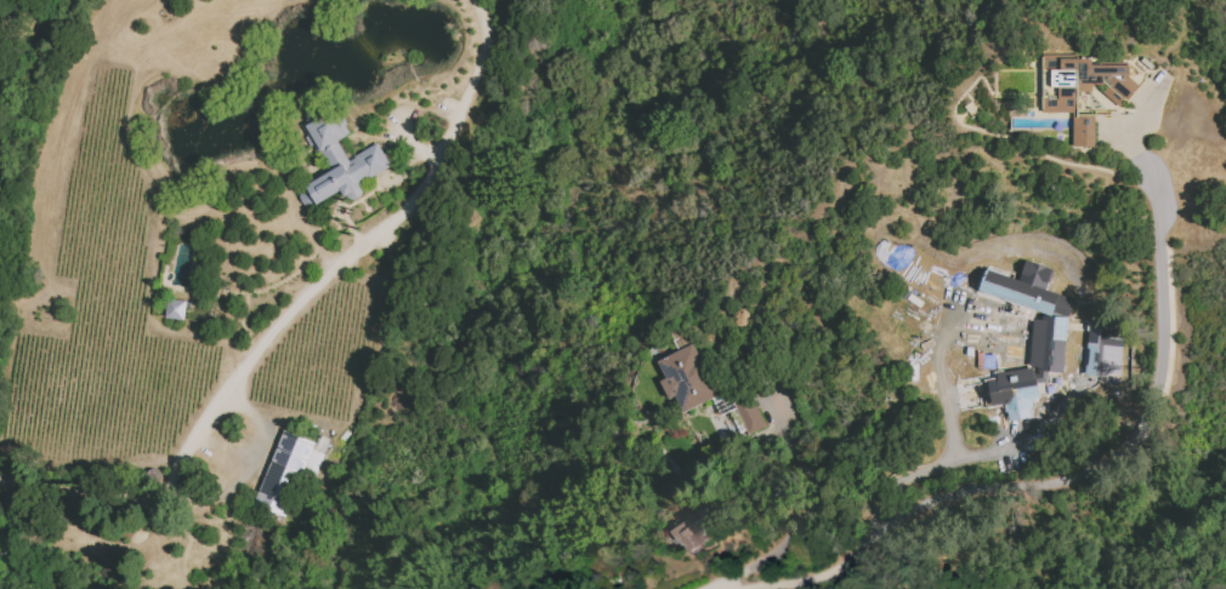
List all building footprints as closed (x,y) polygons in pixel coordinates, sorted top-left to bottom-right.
[(1040,59),(1040,118),(1072,118),(1072,147),(1094,147),(1094,87),(1119,108),(1146,78),(1131,63),(1123,63),(1084,64),(1084,59),(1040,59)] [(301,125),(334,108),(350,136),(337,142),(347,160),(378,144),(385,147),(390,151),(391,159),(390,167),(359,183),(363,188),(361,195),(357,198),(351,200),(345,198),(342,193),(317,206),(306,205),(301,199),(300,190),(303,183),(330,170),(320,151),(317,153),(301,125)] [(1045,125),(1071,126),(1071,114),(1046,113),(1045,125)] [(986,269),(977,292),(1012,304),(1010,309),(1032,318),(1034,313),(1039,315),(1035,377),(1062,378),(1066,321),(1074,298),(1044,288),(1050,269),(1026,261),(1018,280),(986,269)] [(183,320),(185,301),(166,299),(164,318),(183,320)] [(1088,321),(1122,322),(1118,378),(1084,377),(1088,321)] [(706,376),(716,396),(683,413),(665,377),(658,362),(691,345),(706,376)] [(1003,404),(998,381),(1034,374),(1038,398),(1003,404)] [(749,436),(732,405),(750,396),(766,427),(749,436)] [(256,504),(286,429),(318,442),(286,516),(256,504)] [(682,521),(668,530),(681,553),(715,533),(704,516),(686,527),(682,521)]
